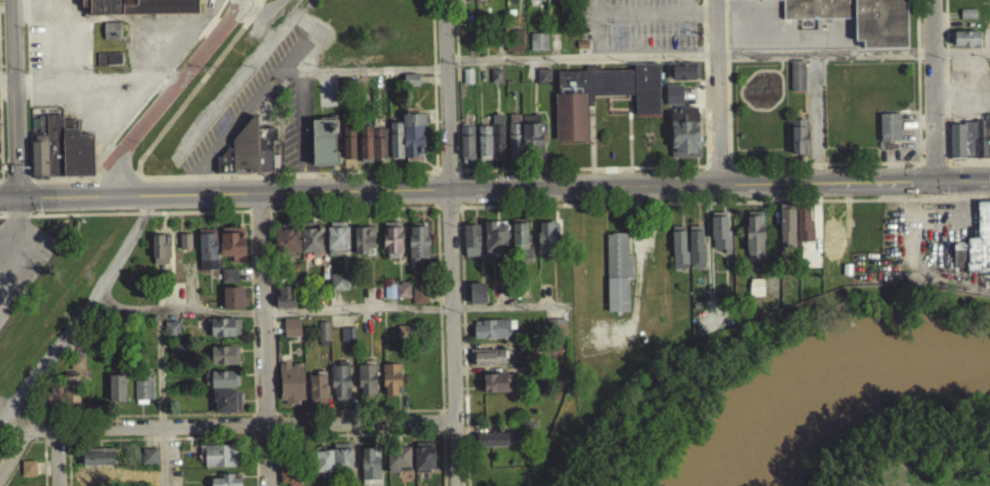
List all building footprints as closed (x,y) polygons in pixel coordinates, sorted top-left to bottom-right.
[(80,12),(80,0),(196,0),(197,18),(87,20),(87,12),(80,12)] [(759,5),(781,5),(781,24),(853,23),(853,45),(861,45),(861,53),(905,52),(904,0),(759,0),(759,5)] [(975,25),(975,15),(960,15),(960,25),(975,25)] [(816,26),(799,26),(800,37),(816,36),(816,26)] [(102,29),(103,46),(120,46),(120,28),(102,29)] [(505,37),(506,58),(523,57),(522,36),(505,37)] [(962,51),(952,51),(952,37),(977,36),(978,51),(971,51),(971,52),(962,52),(962,51)] [(546,56),(546,40),(529,40),(529,56),(546,56)] [(96,60),(96,72),(121,71),(121,59),(96,60)] [(790,98),(804,97),(804,67),(789,68),(790,98)] [(659,120),(659,69),(633,70),(633,76),(555,77),(556,147),(587,147),(586,109),(593,109),(593,102),(634,101),(634,121),(659,120)] [(550,75),(536,75),(536,93),(551,92),(550,75)] [(500,76),(490,76),(490,90),(501,89),(500,76)] [(418,92),(418,80),(403,80),(403,92),(418,92)] [(681,92),(665,92),(665,110),(681,110),(681,92)] [(670,119),(670,163),(698,163),(698,113),(678,113),(678,119),(670,119)] [(61,120),(61,125),(76,125),(77,140),(92,140),(92,181),(62,182),(31,183),(30,138),(38,138),(38,121),(61,120)] [(423,120),(403,120),(404,163),(424,163),(423,120)] [(899,120),(878,120),(879,148),(900,147),(899,120)] [(215,166),(251,121),(256,121),(257,133),(275,133),(275,146),(271,146),(272,177),(215,179),(215,166)] [(502,121),(491,121),(492,166),(503,166),(502,121)] [(507,121),(509,163),(521,162),(520,121),(507,121)] [(522,152),(542,151),(541,129),(534,130),(534,121),(521,121),(522,152)] [(984,124),(984,128),(949,129),(949,165),(989,164),(989,124),(984,124)] [(336,125),(311,126),(312,172),(337,172),(336,125)] [(791,161),(806,161),(806,125),(790,126),(791,161)] [(401,128),(389,129),(390,165),(402,164),(401,128)] [(478,166),(491,166),(490,132),(477,132),(478,166)] [(355,177),(354,133),(342,133),(343,177),(355,177)] [(472,133),(460,133),(461,165),(474,165),(472,133)] [(359,134),(360,165),(386,165),(385,134),(359,134)] [(977,244),(966,244),(966,249),(952,250),(952,274),(965,274),(965,279),(988,279),(988,269),(989,269),(989,207),(976,207),(977,244)] [(780,254),(795,253),(793,210),(778,211),(780,254)] [(796,248),(813,247),(813,226),(809,226),(809,215),(796,215),(796,248)] [(746,272),(764,271),(763,218),(745,218),(746,272)] [(729,256),(728,219),(710,220),(712,256),(729,256)] [(822,259),(836,259),(836,226),(821,227),(822,259)] [(507,260),(506,227),(484,227),(485,260),(507,260)] [(383,228),(383,264),(402,264),(401,228),(383,228)] [(537,260),(557,260),(558,228),(538,228),(537,260)] [(347,262),(348,229),(327,229),(327,261),(347,262)] [(512,256),(527,256),(526,229),(511,229),(512,256)] [(301,259),(310,258),(310,262),(321,262),(321,231),(301,232),(301,259)] [(479,263),(478,231),(462,231),(463,263),(479,263)] [(428,264),(427,232),(408,233),(409,265),(428,264)] [(686,275),(685,232),(671,232),(672,276),(686,275)] [(689,275),(703,275),(702,232),(688,232),(689,275)] [(231,262),(231,268),(245,268),(244,233),(219,234),(220,262),(231,262)] [(373,261),(374,233),(354,233),(353,260),(373,261)] [(300,258),(299,235),(274,236),(275,259),(300,258)] [(216,276),(216,236),(198,236),(199,276),(216,276)] [(628,318),(628,284),(633,284),(633,262),(627,262),(627,239),(606,240),(607,318),(628,318)] [(191,240),(179,240),(179,256),(191,255),(191,240)] [(151,242),(151,272),(169,272),(169,241),(151,242)] [(221,288),(236,288),(236,274),(221,275),(221,288)] [(347,296),(346,280),(329,280),(330,297),(347,296)] [(762,302),(762,285),(748,285),(749,303),(762,302)] [(409,289),(383,290),(384,305),(409,304),(409,289)] [(469,310),(485,310),(485,290),(469,290),(469,310)] [(412,310),(426,310),(426,291),(412,291),(412,310)] [(276,314),(295,314),(295,292),(275,293),(276,314)] [(222,294),(223,315),(247,314),(247,294),(222,294)] [(240,324),(210,325),(210,343),(240,342),(240,324)] [(299,324),(283,325),(283,343),(300,343),(299,324)] [(473,345),(509,345),(509,335),(515,335),(514,325),(473,326),(473,345)] [(163,328),(164,345),(180,344),(179,327),(163,328)] [(329,328),(318,328),(318,352),(328,352),(329,328)] [(410,331),(397,332),(397,344),(411,344),(410,331)] [(340,334),(340,349),(355,349),(355,334),(340,334)] [(169,362),(184,362),(184,350),(169,350),(169,362)] [(237,352),(210,353),(211,371),(237,370),(237,352)] [(470,371),(505,371),(505,355),(470,356),(470,371)] [(70,376),(84,375),(83,363),(70,363),(70,376)] [(303,409),(303,370),(288,370),(288,369),(279,369),(279,409),(303,409)] [(331,369),(332,409),(349,409),(348,369),(331,369)] [(375,369),(357,370),(358,403),(372,402),(372,394),(376,394),(375,369)] [(400,370),(382,370),(382,401),(400,401),(400,370)] [(211,393),(238,393),(238,377),(210,378),(211,393)] [(307,379),(308,410),(326,409),(325,379),(307,379)] [(483,399),(511,398),(511,380),(482,380),(483,399)] [(125,407),(124,381),(108,382),(109,408),(125,407)] [(79,409),(78,382),(55,382),(56,410),(79,409)] [(152,382),(142,383),(142,387),(134,387),(135,409),(153,408),(152,382)] [(240,418),(240,396),(213,396),(214,419),(240,418)] [(476,453),(510,453),(510,439),(476,440),(476,453)] [(314,480),(341,481),(340,485),(352,485),(353,450),(336,450),(336,457),(315,456),(314,480)] [(237,473),(237,451),(204,452),(202,452),(203,474),(237,473)] [(410,454),(387,453),(386,477),(409,478),(410,454)] [(433,453),(413,454),(414,476),(434,476),(433,453)] [(360,454),(361,485),(379,485),(378,454),(360,454)] [(82,472),(114,472),(114,455),(82,455),(82,472)] [(157,470),(157,455),(142,455),(142,470),(157,470)] [(35,467),(21,467),(21,483),(35,482),(35,467)] [(109,472),(77,473),(77,485),(109,485),(109,472)] [(300,474),(280,474),(280,485),(300,485),(300,474)]
